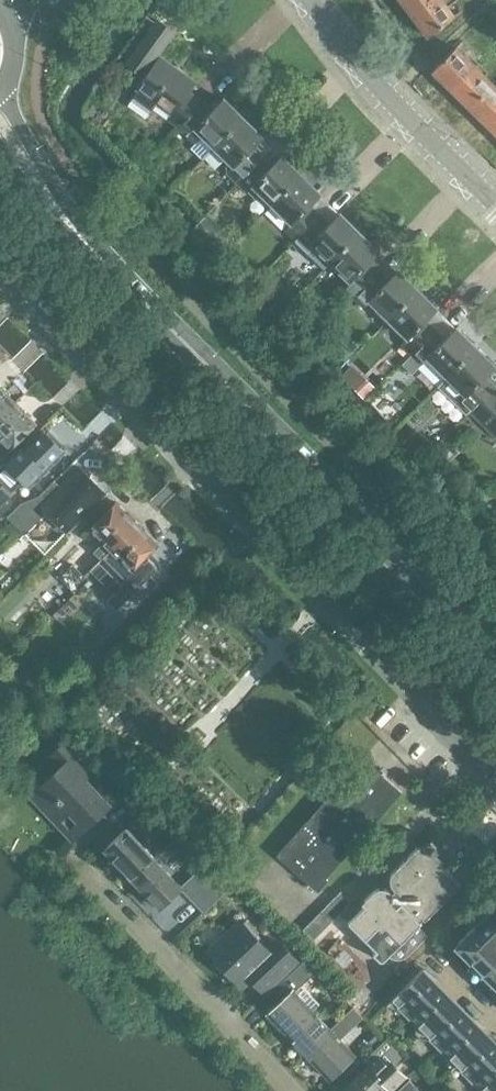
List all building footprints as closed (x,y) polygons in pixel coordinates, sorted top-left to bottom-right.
[(426,34),(453,14),(444,0),(401,0),(426,34)] [(139,90),(133,99),(150,112),(157,103),(171,114),(168,118),(179,126),(202,100),(190,91),(197,82),(158,54),(175,31),(159,19),(157,22),(156,23),(134,53),(153,66),(145,77),(137,89),(139,90)] [(202,100),(179,126),(196,143),(192,147),(204,158),(215,147),(243,117),(224,98),(214,108),(202,100)] [(243,117),(215,147),(227,159),(228,172),(237,182),(261,157),(252,147),(263,136),(243,117)] [(261,157),(237,182),(247,192),(253,185),(272,204),(302,174),(283,155),(271,167),(261,157)] [(302,174),(272,204),(291,223),(285,229),(295,239),(320,214),(310,204),(321,194),(302,174)] [(320,214),(295,239),(305,250),(324,268),(330,262),(360,232),(340,212),(329,223),(320,214)] [(221,231),(206,216),(191,232),(206,247),(221,231)] [(360,232),(330,262),(349,281),(343,287),(353,297),(378,271),(369,262),(379,251),(360,232)] [(378,271),(353,297),(363,307),(370,300),(389,319),(418,289),(398,270),(387,281),(378,271)] [(418,289),(389,319),(408,338),(402,344),(412,354),(436,329),(426,319),(437,308),(418,289)] [(436,329),(412,354),(422,364),(428,357),(447,376),(476,346),(457,327),(445,338),(436,329)] [(447,376),(438,386),(467,414),(470,410),(495,385),(485,376),(495,365),(476,346),(447,376)] [(386,361),(379,368),(387,376),(394,369),(386,361)] [(367,378),(355,390),(363,398),(375,386),(367,378)] [(470,410),(495,436),(495,387),(495,385),(470,410)] [(15,402),(0,388),(0,417),(15,402)] [(0,457),(10,448),(35,423),(15,402),(0,417),(0,457)] [(0,465),(0,482),(10,492),(23,479),(29,485),(63,451),(64,451),(60,447),(63,445),(49,431),(47,434),(43,430),(43,431),(24,450),(20,446),(0,465)] [(46,512),(66,532),(105,492),(80,468),(61,488),(54,481),(39,496),(21,503),(7,517),(24,534),(46,512)] [(10,492),(0,482),(0,503),(10,492)] [(116,503),(91,528),(105,542),(95,551),(102,558),(136,524),(116,503)] [(102,558),(90,570),(91,571),(99,563),(121,585),(131,595),(155,571),(156,570),(156,569),(156,568),(156,567),(156,566),(155,566),(148,559),(144,563),(141,560),(157,544),(136,524),(102,558)] [(72,565),(60,577),(72,588),(83,577),(72,565)] [(0,605),(0,614),(7,620),(34,593),(23,582),(21,583),(0,605)] [(109,805),(81,776),(92,766),(67,740),(48,758),(59,769),(34,792),(60,819),(56,823),(72,840),(109,805)] [(401,791),(363,756),(277,854),(318,891),(328,880),(326,877),(401,791)] [(125,827),(104,848),(141,886),(152,876),(143,867),(154,857),(125,827)] [(424,919),(460,884),(440,863),(439,864),(431,856),(435,852),(436,851),(437,849),(437,847),(436,846),(435,844),(431,839),(424,847),(421,844),(393,871),(391,873),(390,877),(390,880),(391,884),(392,887),(395,889),(391,892),(389,890),(386,889),(383,888),(378,888),(374,890),(361,902),(364,906),(348,922),(376,951),(373,954),(379,960),(381,960),(383,960),(385,959),(388,955),(391,957),(394,958),(398,959),(401,959),(404,957),(407,955),(427,935),(418,925),(421,922),(420,921),(423,918),(424,919)] [(181,885),(154,857),(143,867),(152,876),(141,886),(159,905),(181,885)] [(228,887),(227,886),(216,873),(190,897),(203,911),(228,887)] [(465,890),(454,902),(463,909),(473,898),(465,890)] [(303,929),(313,939),(350,901),(341,891),(303,929)] [(455,943),(495,984),(495,903),(485,914),(485,913),(484,914),(480,910),(472,918),(476,922),(476,923),(457,942),(456,941),(455,943)] [(263,991),(296,959),(282,944),(272,954),(255,936),(243,924),(240,920),(207,950),(213,956),(213,961),(220,968),(226,969),(241,985),(250,977),(263,991)] [(248,920),(243,924),(255,936),(260,932),(248,920)] [(282,978),(257,1002),(267,1012),(305,1053),(330,1029),(313,1010),(320,1004),(302,985),(316,971),(304,958),(282,978)] [(421,974),(423,971),(422,970),(423,968),(422,968),(390,999),(391,1000),(393,998),(484,1090),(495,1090),(495,1050),(421,974)] [(347,999),(338,1008),(345,1015),(354,1006),(347,999)] [(330,1029),(305,1053),(329,1078),(354,1054),(340,1039),(363,1017),(354,1006),(345,1015),(330,1029)] [(375,1032),(368,1039),(374,1047),(382,1040),(375,1032)] [(344,1089),(345,1090),(380,1090),(387,1084),(392,1090),(406,1077),(396,1066),(406,1057),(387,1037),(367,1056),(373,1062),(344,1089)] [(410,1079),(397,1090),(421,1090),(410,1079)]
